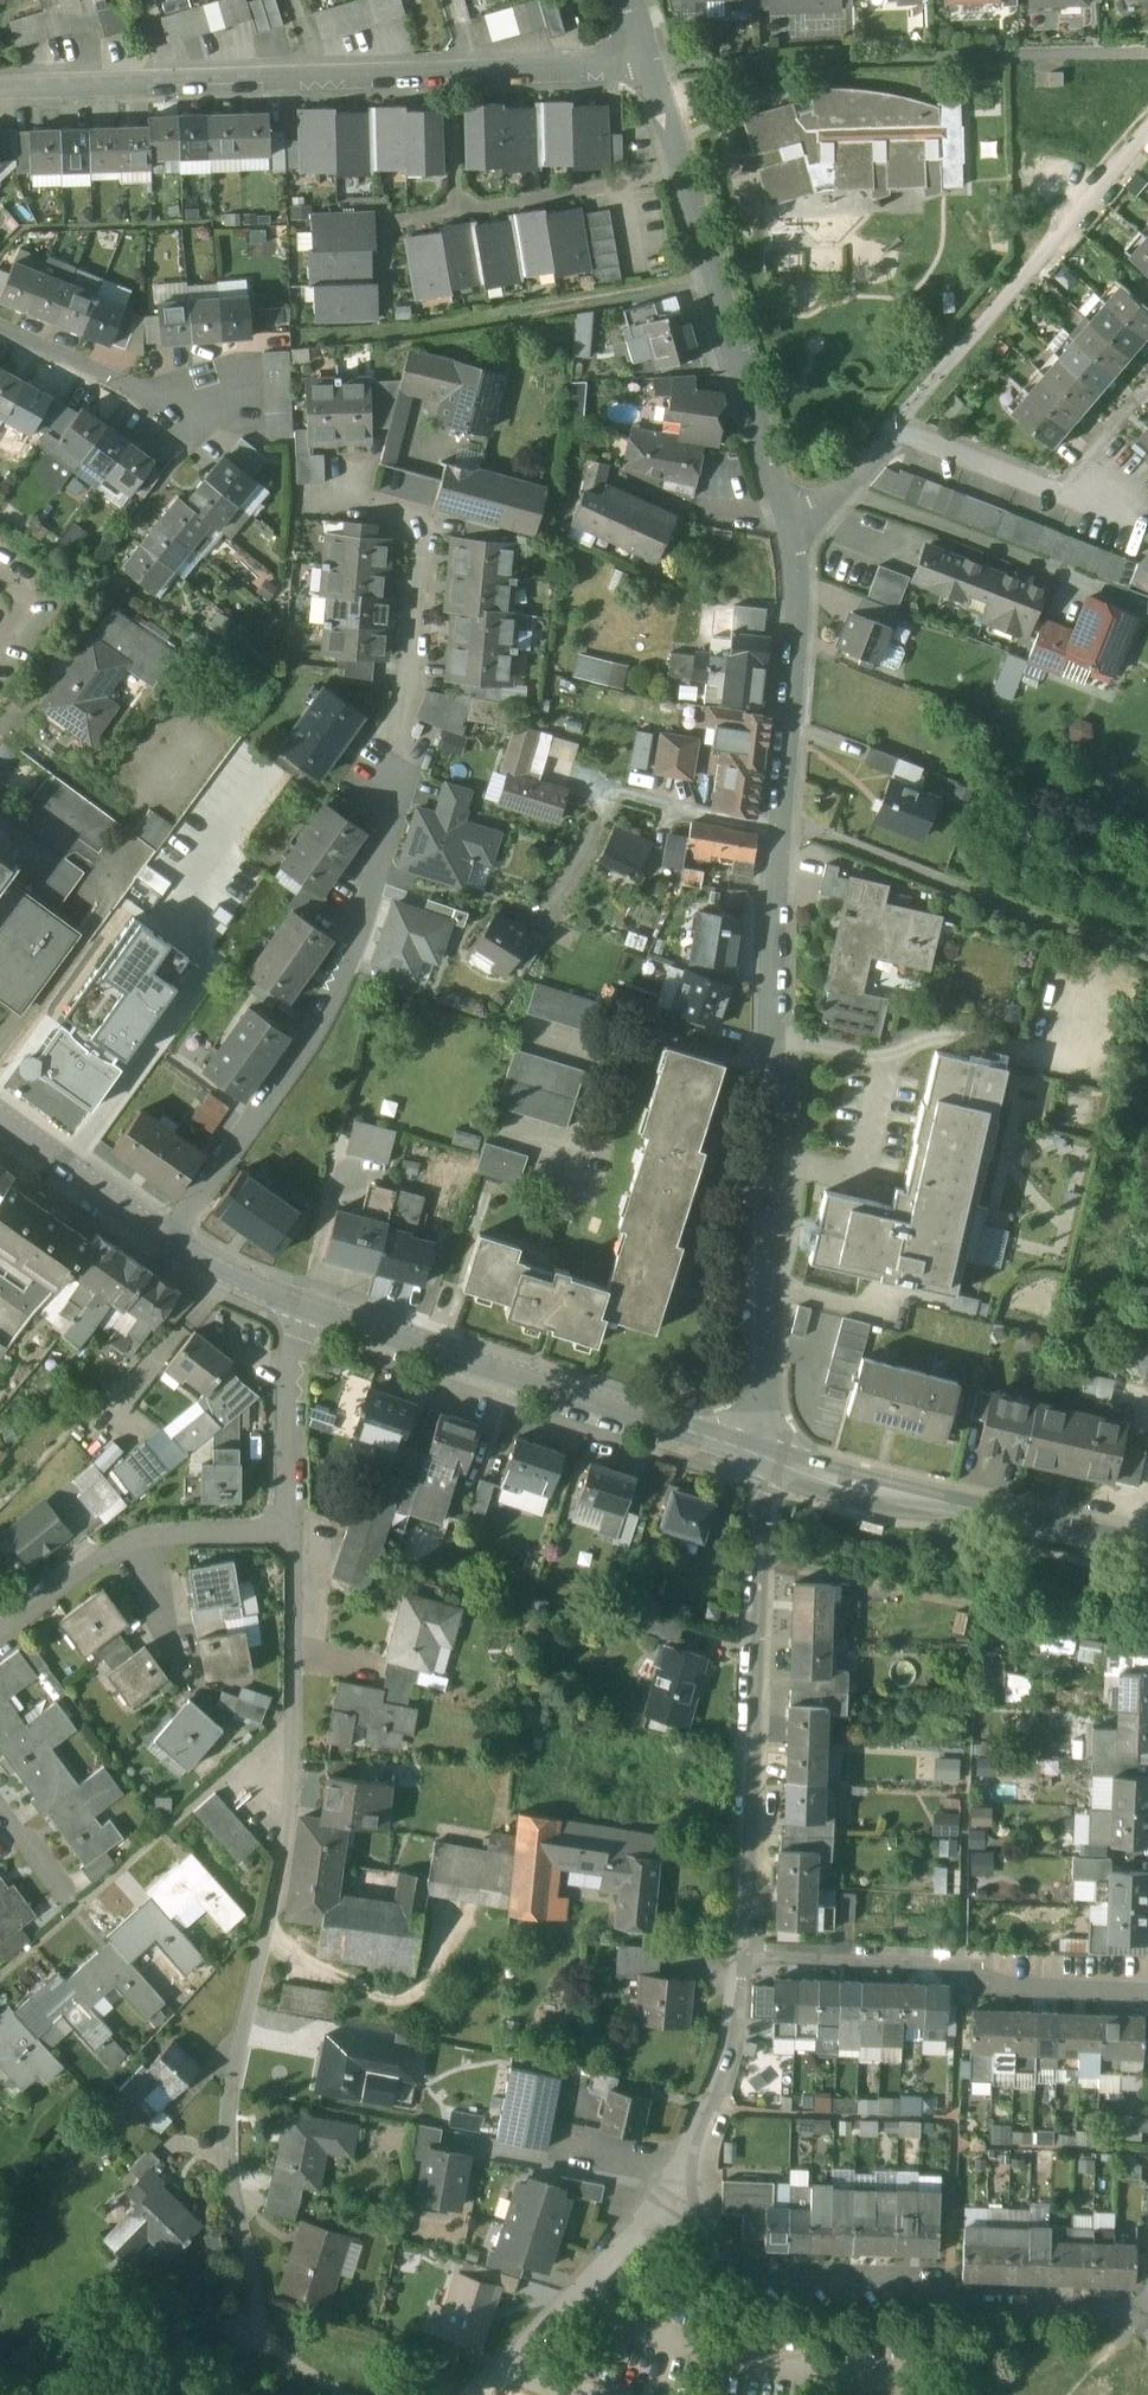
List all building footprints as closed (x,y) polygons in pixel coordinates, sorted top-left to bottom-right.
[(64,6),(71,31),(100,22),(97,10),(94,0),(85,0),(64,6)] [(217,2),(224,27),(237,23),(230,0),(223,0),(217,2)] [(237,23),(251,19),(246,3),(246,0),(230,0),(237,23)] [(260,0),(256,0),(246,3),(251,19),(256,34),(270,30),(260,0)] [(270,30),(283,26),(275,0),(260,0),(270,30)] [(356,0),(342,5),(350,30),(363,26),(356,0)] [(356,0),(363,26),(377,22),(371,0),(358,0),(356,0)] [(377,22),(405,14),(401,0),(371,0),(377,22)] [(538,0),(525,4),(532,29),(545,26),(538,0)] [(538,0),(545,26),(549,39),(565,35),(555,0),(540,0),(538,0)] [(672,13),(695,12),(694,0),(687,0),(680,0),(668,0),(672,13)] [(724,11),(757,10),(757,0),(724,0),(724,11)] [(757,10),(771,9),(771,0),(757,0),(757,10)] [(771,9),(835,7),(835,0),(771,0),(771,9)] [(124,2),(97,10),(100,22),(105,37),(132,28),(124,2)] [(217,2),(203,6),(210,31),(224,27),(217,2)] [(525,4),(513,7),(520,33),(532,29),(525,4)] [(342,5),(328,9),(335,34),(350,30),(342,5)] [(64,6),(49,11),(56,35),(71,31),(64,6)] [(203,6),(190,10),(197,35),(210,31),(203,6)] [(513,7),(499,11),(506,37),(520,33),(513,7)] [(328,9),(313,13),(320,39),(335,34),(328,9)] [(190,10),(175,14),(183,39),(197,35),(190,10)] [(49,11),(36,14),(44,39),(56,35),(49,11)] [(499,11),(484,15),(492,40),(506,37),(499,11)] [(36,14),(23,18),(30,43),(44,39),(36,14)] [(175,14),(161,19),(167,44),(183,39),(175,14)] [(23,18),(9,22),(17,47),(30,43),(23,18)] [(1066,74),(1052,74),(1052,85),(1066,85),(1066,74)] [(791,105),(742,119),(743,121),(744,121),(754,154),(742,157),(743,159),(744,159),(752,172),(757,171),(758,172),(759,171),(768,205),(767,205),(768,207),(817,193),(836,190),(871,189),(871,201),(873,200),(873,199),(888,194),(888,189),(889,189),(889,188),(923,187),(923,199),(925,198),(925,197),(940,193),(940,188),(941,188),(964,188),(961,105),(938,105),(938,112),(917,106),(899,101),(871,96),(845,94),(816,93),(817,115),(812,117),(810,112),(800,115),(801,120),(796,121),(791,105)] [(570,102),(553,103),(553,104),(536,104),(536,106),(535,106),(537,171),(538,171),(538,167),(557,166),(556,165),(571,164),(572,170),(570,102)] [(607,107),(588,108),(588,106),(572,107),(571,102),(570,102),(572,170),(573,170),(573,169),(588,169),(588,170),(608,169),(607,107)] [(500,104),(483,105),(483,106),(464,107),(466,169),(486,168),(486,167),(501,166),(501,172),(502,172),(500,104)] [(535,109),(518,110),(518,108),(501,109),(501,104),(500,104),(502,172),(503,172),(503,171),(518,170),(518,172),(537,171),(535,106),(535,109)] [(387,109),(369,109),(369,110),(371,176),(372,176),(372,171),(390,171),(390,169),(405,169),(405,175),(406,175),(404,107),(387,107),(387,109)] [(422,111),(405,111),(405,107),(404,107),(406,175),(407,175),(407,173),(422,173),(422,174),(442,174),(440,112),(422,112),(422,111)] [(334,109),(316,109),(316,111),(298,111),(299,141),(299,169),(300,173),(320,173),(320,171),(335,171),(335,177),(336,177),(334,109)] [(351,114),(351,113),(335,113),(335,109),(334,109),(336,177),(337,177),(337,175),(351,175),(352,176),(371,176),(369,110),(368,110),(368,114),(351,114)] [(269,115),(238,116),(239,157),(269,155),(271,155),(270,132),(269,115)] [(238,116),(207,117),(209,157),(228,157),(239,157),(238,116)] [(207,117),(179,118),(180,158),(209,157),(207,117)] [(179,118),(149,119),(149,129),(151,159),(180,158),(179,118)] [(149,129),(120,130),(121,171),(151,169),(151,159),(149,129)] [(120,130),(90,131),(92,171),(121,171),(120,130)] [(0,132),(0,160),(16,159),(16,133),(15,131),(0,132)] [(90,131),(61,132),(61,172),(92,171),(90,131)] [(284,131),(270,132),(271,155),(269,155),(269,170),(285,170),(284,131)] [(61,132),(28,133),(30,173),(61,172),(61,132)] [(28,133),(16,133),(16,159),(17,174),(30,173),(28,133)] [(622,135),(608,135),(609,163),(622,163),(622,135)] [(299,141),(285,141),(285,170),(299,169),(299,141)] [(561,214),(561,211),(545,214),(544,209),(542,210),(554,277),(555,277),(555,275),(570,273),(570,274),(590,271),(583,229),(581,215),(580,211),(561,214)] [(542,210),(526,212),(526,214),(508,217),(508,218),(509,222),(520,283),(521,283),(520,278),(538,275),(538,274),(553,271),(554,277),(542,210)] [(609,210),(581,215),(583,229),(611,224),(609,210)] [(373,213),(310,215),(312,250),(307,250),(307,251),(375,249),(375,231),(373,231),(373,213)] [(509,222),(492,225),(492,223),(475,226),(475,224),(474,224),(485,289),(486,289),(486,287),(501,285),(501,286),(520,283),(509,222)] [(475,223),(457,226),(456,224),(439,227),(451,295),(450,289),(465,286),(465,287),(484,284),(485,289),(474,224),(475,224),(475,223)] [(611,224),(583,229),(585,243),(613,238),(611,224)] [(439,232),(423,235),(423,236),(405,239),(415,301),(435,297),(435,296),(450,294),(450,295),(451,295),(439,227),(438,227),(439,232)] [(613,238),(585,243),(588,257),(616,252),(613,238)] [(1133,258),(1147,271),(1147,241),(1133,258)] [(375,249),(307,251),(307,252),(308,252),(309,267),(307,267),(308,287),(314,286),(376,284),(376,283),(370,283),(370,266),(371,266),(371,250),(375,250),(375,249)] [(616,252),(588,257),(590,271),(618,266),(616,252)] [(61,262),(48,257),(42,272),(55,277),(61,262)] [(15,261),(9,274),(0,298),(0,299),(27,310),(42,272),(15,261)] [(76,268),(61,262),(55,277),(55,278),(70,284),(76,269),(76,268)] [(618,266),(590,271),(593,285),(621,280),(618,266)] [(103,280),(76,269),(70,284),(84,289),(98,294),(103,280)] [(0,271),(0,298),(9,274),(0,271)] [(55,277),(42,272),(27,310),(55,321),(68,288),(54,282),(55,278),(55,277)] [(70,284),(55,278),(54,282),(68,288),(70,284)] [(84,289),(70,284),(68,288),(55,321),(82,333),(96,299),(82,294),(84,289)] [(376,284),(314,286),(315,302),(313,302),(314,322),(376,320),(376,301),(377,301),(376,284)] [(1125,286),(1109,305),(1147,337),(1147,336),(1147,306),(1138,297),(1125,286)] [(1147,287),(1138,297),(1147,306),(1147,288),(1147,287)] [(98,294),(84,289),(82,294),(96,299),(98,294)] [(96,299),(82,333),(111,345),(123,315),(127,306),(98,294),(96,299)] [(248,295),(218,297),(222,340),(252,337),(248,295)] [(218,297),(188,300),(192,342),(222,340),(218,297)] [(188,300),(158,302),(159,315),(161,343),(161,345),(192,342),(188,300)] [(652,304),(620,314),(635,364),(655,358),(645,323),(657,320),(652,304)] [(1147,337),(1109,305),(1094,323),(1131,355),(1147,337)] [(260,323),(284,319),(281,306),(258,309),(260,323)] [(591,312),(577,315),(574,341),(589,342),(591,312)] [(657,320),(645,323),(655,358),(658,368),(698,357),(684,312),(657,320)] [(136,321),(123,315),(112,343),(125,348),(136,321)] [(159,315),(143,316),(146,344),(161,343),(159,315)] [(1087,317),(1071,335),(1078,341),(1094,323),(1087,317)] [(1131,355),(1094,323),(1078,341),(1116,373),(1131,355)] [(589,342),(574,341),(573,357),(587,358),(589,342)] [(1116,373),(1078,341),(1063,359),(1100,391),(1116,373)] [(290,366),(290,351),(263,352),(263,366),(290,366)] [(457,363),(408,351),(399,385),(399,388),(413,391),(443,398),(448,399),(457,363)] [(1100,391),(1063,359),(1047,377),(1085,409),(1100,391)] [(503,374),(457,363),(448,399),(443,398),(439,417),(442,422),(462,427),(468,424),(489,429),(503,374)] [(290,366),(263,366),(264,381),(291,380),(290,366)] [(3,418),(24,382),(0,368),(0,416),(3,418)] [(695,376),(653,378),(654,395),(670,394),(696,394),(696,393),(695,376)] [(1085,409),(1047,377),(1032,395),(1070,427),(1085,409)] [(291,394),(291,380),(264,381),(264,395),(291,394)] [(0,424),(0,451),(16,459),(35,425),(51,397),(24,382),(3,418),(0,424)] [(340,383),(337,383),(338,439),(368,439),(368,428),(367,400),(367,387),(367,382),(340,383)] [(334,383),(307,384),(308,435),(308,441),(338,439),(337,383),(334,383)] [(584,383),(570,383),(568,406),(582,407),(584,383)] [(399,385),(367,387),(367,400),(382,400),(382,427),(388,427),(399,388),(399,385)] [(413,391),(399,388),(388,427),(383,448),(398,451),(413,391)] [(720,396),(696,393),(696,394),(670,394),(668,408),(684,410),(680,438),(704,442),(704,443),(718,445),(722,416),(717,415),(720,396)] [(291,394),(264,395),(264,409),(292,408),(291,394)] [(1070,427),(1032,395),(1016,414),(1054,446),(1070,427)] [(64,404),(51,397),(35,425),(46,433),(49,428),(64,404)] [(382,400),(367,400),(368,428),(382,428),(382,427),(382,400)] [(80,411),(64,404),(49,428),(63,434),(80,411)] [(582,407),(568,406),(567,421),(581,423),(582,407)] [(107,425),(83,407),(80,411),(63,434),(61,436),(75,446),(71,451),(82,459),(85,454),(107,425)] [(292,408),(264,409),(265,423),(292,422),(292,408)] [(292,422),(265,423),(265,437),(293,437),(292,422)] [(107,425),(85,454),(99,464),(95,468),(106,476),(131,442),(107,425)] [(63,434),(49,428),(46,433),(38,445),(48,452),(74,471),(82,459),(71,451),(75,446),(61,436),(63,434)] [(623,469),(661,478),(668,437),(631,431),(623,469)] [(308,435),(294,436),(295,455),(308,455),(308,441),(308,435)] [(680,438),(668,437),(661,478),(695,486),(704,443),(704,442),(680,438)] [(131,442),(106,476),(130,495),(133,491),(152,466),(156,461),(131,442)] [(261,468),(242,451),(233,462),(253,478),(261,468)] [(74,471),(48,452),(35,470),(61,488),(74,471)] [(82,459),(74,471),(98,488),(106,476),(95,468),(99,464),(85,454),(82,459)] [(322,454),(308,455),(309,484),(323,483),(322,454)] [(308,455),(295,455),(296,484),(309,484),(308,455)] [(233,462),(225,456),(204,480),(237,507),(257,482),(233,462)] [(592,532),(610,494),(604,491),(611,465),(590,460),(582,496),(570,522),(592,532)] [(546,487),(494,474),(491,475),(446,463),(435,507),(533,533),(546,487)] [(152,466),(133,491),(144,499),(162,474),(152,466)] [(871,488),(891,496),(899,475),(887,469),(871,488)] [(913,476),(901,471),(899,475),(891,496),(903,500),(913,476)] [(926,481),(913,476),(903,500),(916,505),(926,481)] [(237,507),(204,480),(186,503),(211,524),(218,530),(237,507)] [(939,486),(926,481),(916,505),(930,511),(939,486)] [(953,491),(939,486),(930,511),(943,516),(953,491)] [(966,496),(953,491),(943,516),(956,521),(966,496)] [(614,542),(631,504),(610,494),(592,532),(614,542)] [(979,501),(966,496),(956,521),(969,526),(979,501)] [(186,503),(178,497),(160,520),(192,546),(211,524),(186,503)] [(992,506),(979,501),(969,526),(983,531),(992,506)] [(635,552),(653,514),(631,504),(614,542),(635,552)] [(1006,511),(992,506),(983,531),(996,536),(1006,511)] [(1019,516),(1006,511),(996,536),(1009,541),(1019,516)] [(657,562),(674,524),(653,514),(635,552),(657,562)] [(1032,521),(1019,516),(1009,541),(1023,546),(1032,521)] [(500,525),(467,517),(465,539),(498,542),(500,525)] [(192,546),(160,520),(141,543),(174,570),(192,546)] [(346,522),(323,520),(329,536),(344,537),(346,522)] [(1045,526),(1032,521),(1023,546),(1036,551),(1045,526)] [(374,525),(346,522),(344,537),(373,540),(374,525)] [(1059,532),(1045,526),(1036,551),(1049,556),(1059,532)] [(1072,537),(1059,532),(1049,556),(1062,561),(1072,537)] [(344,537),(329,536),(326,565),(383,570),(386,541),(373,540),(344,537)] [(1085,542),(1072,537),(1062,561),(1076,567),(1085,542)] [(465,539),(455,538),(452,573),(508,578),(511,543),(498,542),(465,539)] [(1098,547),(1085,542),(1076,567),(1089,572),(1098,547)] [(174,570),(141,543),(122,567),(154,593),(174,570)] [(1031,579),(1018,573),(1015,581),(1000,575),(1000,576),(979,568),(980,567),(926,546),(913,580),(964,600),(967,601),(969,593),(990,601),(984,616),(983,620),(1024,636),(1042,591),(1028,586),(1031,579)] [(1112,552),(1098,547),(1089,572),(1102,577),(1112,552)] [(1126,557),(1112,552),(1102,577),(1116,582),(1126,557)] [(1141,563),(1126,557),(1116,582),(1131,588),(1141,563)] [(383,570),(326,565),(324,594),(331,595),(381,599),(383,570)] [(892,571),(879,566),(866,599),(880,604),(892,571)] [(909,577),(892,571),(880,604),(896,611),(909,577)] [(508,578),(452,573),(449,607),(456,608),(505,612),(508,578)] [(735,607),(751,609),(754,589),(719,585),(717,605),(735,607)] [(990,601),(969,593),(967,601),(964,600),(961,608),(984,616),(990,601)] [(381,599),(331,595),(329,624),(385,629),(388,600),(381,599)] [(1134,624),(1103,612),(1105,605),(1087,598),(1073,633),(1065,655),(1066,656),(1087,664),(1086,665),(1091,667),(1091,666),(1114,675),(1117,666),(1123,664),(1127,654),(1125,647),(1134,624)] [(880,604),(866,599),(860,616),(890,627),(896,611),(880,604)] [(751,609),(735,607),(734,614),(731,634),(759,637),(762,610),(751,609)] [(505,612),(456,608),(453,641),(509,646),(512,613),(505,612)] [(113,610),(93,638),(153,681),(173,653),(113,610)] [(734,614),(714,612),(711,638),(731,640),(731,634),(734,614)] [(860,616),(852,613),(839,648),(878,663),(892,628),(890,627),(860,616)] [(1073,633),(1043,621),(1027,661),(1059,673),(1066,656),(1065,655),(1073,633)] [(385,629),(329,624),(326,653),(373,657),(382,658),(385,629)] [(759,637),(731,634),(731,640),(728,659),(730,659),(766,664),(769,638),(759,637)] [(53,691),(41,707),(90,743),(116,708),(103,698),(129,664),(93,638),(63,678),(53,691)] [(509,646),(453,641),(450,678),(459,678),(487,681),(501,682),(506,682),(509,646)] [(1005,651),(996,676),(1016,683),(1025,658),(1005,651)] [(710,657),(671,652),(668,675),(707,680),(709,668),(710,657)] [(373,657),(338,654),(337,669),(344,669),(371,672),(373,657)] [(1087,664),(1066,656),(1059,673),(1084,683),(1091,667),(1086,665),(1087,664)] [(580,657),(576,676),(625,687),(629,668),(580,657)] [(728,659),(710,657),(709,668),(727,671),(729,671),(730,659),(728,659)] [(766,664),(730,659),(729,671),(727,671),(723,704),(761,708),(766,664)] [(371,672),(344,669),(342,684),(370,686),(371,672)] [(63,678),(52,670),(43,683),(53,691),(63,678)] [(487,681),(459,678),(458,694),(486,700),(487,681)] [(501,682),(487,681),(486,700),(499,702),(501,682)] [(326,683),(282,743),(320,771),(365,711),(326,683)] [(439,693),(425,690),(424,695),(414,716),(426,722),(439,693)] [(453,696),(439,693),(426,722),(443,730),(453,696)] [(713,749),(728,751),(718,811),(755,818),(767,716),(708,707),(705,724),(716,726),(713,749)] [(539,731),(514,724),(500,773),(508,776),(499,803),(557,821),(566,791),(535,782),(538,773),(528,770),(539,731)] [(644,767),(652,732),(636,728),(628,764),(644,767)] [(696,741),(661,735),(655,771),(690,777),(696,741)] [(899,757),(871,746),(865,761),(893,772),(899,757)] [(0,845),(0,857),(15,869),(8,878),(57,914),(121,824),(51,773),(0,845)] [(930,794),(891,778),(882,801),(884,802),(877,819),(922,837),(931,816),(922,812),(930,794)] [(473,790),(446,781),(436,814),(463,822),(473,790)] [(326,800),(280,865),(304,882),(319,892),(365,827),(326,800)] [(436,814),(417,808),(398,868),(462,887),(471,857),(491,863),(500,833),(463,822),(436,814)] [(173,828),(150,810),(132,833),(155,851),(173,828)] [(756,834),(691,822),(688,838),(684,857),(709,861),(711,853),(734,856),(731,872),(752,875),(753,875),(752,875),(756,834)] [(650,845),(615,828),(599,861),(639,880),(647,864),(642,862),(650,845)] [(688,838),(669,835),(664,865),(682,868),(684,857),(688,838)] [(12,1007),(21,1013),(78,936),(3,881),(12,868),(0,859),(0,998),(12,1007)] [(853,878),(838,875),(840,866),(827,863),(820,892),(848,898),(853,878)] [(137,877),(162,896),(171,883),(146,865),(137,877)] [(703,871),(682,868),(679,885),(700,888),(703,871)] [(731,872),(730,872),(727,888),(752,892),(754,876),(753,875),(752,875),(731,872)] [(838,940),(869,947),(903,955),(902,960),(927,966),(932,944),(926,943),(932,916),(881,904),(885,886),(853,878),(848,898),(838,940)] [(319,892),(304,882),(295,894),(317,909),(326,897),(319,892)] [(317,909),(295,894),(286,907),(291,910),(308,921),(309,922),(317,909)] [(468,913),(427,899),(423,913),(449,922),(463,927),(468,913)] [(423,913),(394,903),(374,962),(405,973),(410,959),(418,955),(436,961),(449,922),(423,913)] [(308,921),(291,910),(247,974),(253,978),(279,996),(286,1001),(330,937),(309,922),(308,921)] [(741,918),(700,910),(691,959),(731,967),(741,918)] [(528,935),(493,913),(473,945),(495,959),(490,967),(504,976),(515,959),(530,936),(528,935)] [(171,982),(189,957),(133,918),(63,1015),(73,1023),(68,1030),(61,1026),(36,1060),(33,1057),(30,1057),(27,1057),(24,1059),(23,1062),(23,1066),(25,1070),(28,1072),(33,1072),(35,1069),(90,1108),(120,1067),(113,1062),(118,1054),(125,1059),(176,986),(171,982)] [(545,938),(531,929),(528,935),(530,936),(515,959),(527,967),(545,938)] [(859,992),(869,947),(838,940),(828,986),(830,986),(822,1023),(879,1036),(888,998),(859,992)] [(731,967),(691,959),(688,971),(728,985),(731,967)] [(688,971),(685,970),(671,1009),(715,1025),(729,986),(728,985),(688,971)] [(279,996),(253,978),(246,989),(271,1007),(279,996)] [(604,1004),(534,982),(525,1012),(595,1034),(604,1004)] [(12,1007),(0,998),(0,1024),(12,1007)] [(664,1007),(640,998),(635,1013),(659,1021),(664,1007)] [(248,1006),(203,1070),(242,1098),(287,1034),(248,1006)] [(645,1133),(695,1148),(722,1063),(665,1045),(638,1131),(645,1133)] [(1006,1053),(981,1047),(979,1053),(968,1051),(966,1058),(1003,1066),(1006,1053)] [(583,1071),(514,1049),(496,1106),(565,1128),(583,1071)] [(935,1051),(924,1103),(921,1103),(913,1139),(915,1140),(904,1190),(895,1187),(890,1206),(824,1191),(817,1222),(811,1248),(808,1261),(954,1295),(962,1260),(975,1263),(988,1209),(974,1206),(986,1156),(988,1157),(997,1120),(994,1119),(1006,1067),(1003,1066),(966,1058),(935,1051)] [(209,1094),(187,1124),(207,1138),(228,1107),(209,1094)] [(202,1154),(138,1109),(111,1149),(174,1193),(202,1154)] [(395,1131),(354,1121),(346,1153),(387,1163),(395,1131)] [(695,1148),(645,1133),(617,1225),(623,1227),(673,1243),(702,1151),(695,1148)] [(526,1156),(484,1143),(475,1172),(516,1185),(526,1156)] [(6,1184),(13,1175),(0,1166),(0,1193),(6,1184)] [(304,1214),(240,1170),(213,1210),(277,1254),(304,1214)] [(6,1184),(0,1193),(0,1267),(28,1286),(36,1275),(56,1289),(70,1270),(89,1242),(6,1184)] [(367,1217),(337,1209),(324,1257),(375,1271),(396,1190),(376,1185),(367,1217)] [(421,1195),(396,1188),(396,1190),(375,1271),(422,1283),(433,1241),(410,1235),(411,1231),(412,1231),(421,1195)] [(817,1222),(804,1219),(799,1239),(798,1245),(811,1248),(817,1222)] [(673,1243),(623,1227),(604,1285),(596,1312),(603,1315),(653,1330),(680,1245),(673,1243)] [(518,1245),(476,1232),(460,1286),(508,1301),(504,1313),(543,1325),(545,1321),(550,1323),(549,1327),(595,1342),(603,1315),(596,1312),(604,1285),(567,1274),(568,1271),(552,1266),(548,1277),(519,1268),(522,1260),(514,1258),(518,1245)] [(121,1250),(96,1233),(89,1242),(70,1270),(82,1279),(95,1289),(121,1250)] [(121,1250),(95,1289),(107,1297),(123,1308),(125,1306),(150,1271),(121,1250)] [(150,1271),(125,1306),(139,1316),(152,1326),(161,1313),(177,1291),(150,1271)] [(95,1289),(82,1279),(69,1298),(81,1308),(92,1293),(95,1289)] [(107,1297),(95,1289),(92,1293),(103,1302),(104,1300),(107,1297)] [(177,1291),(161,1313),(173,1321),(192,1301),(177,1291)] [(103,1302),(92,1293),(72,1319),(69,1322),(60,1333),(77,1346),(95,1325),(94,1324),(109,1304),(104,1300),(103,1302)] [(69,1298),(59,1311),(72,1319),(81,1308),(69,1298)] [(798,1306),(791,1333),(804,1337),(811,1309),(798,1306)] [(152,1326),(139,1316),(127,1333),(140,1342),(152,1326)] [(870,1325),(842,1318),(825,1383),(852,1391),(870,1325)] [(124,1337),(114,1330),(107,1341),(130,1357),(137,1346),(124,1337)] [(197,1330),(170,1363),(206,1392),(207,1393),(225,1370),(234,1359),(197,1330)] [(140,1342),(127,1333),(124,1337),(137,1346),(140,1342)] [(958,1382),(864,1357),(849,1411),(878,1419),(879,1415),(923,1427),(922,1431),(944,1436),(958,1382)] [(225,1370),(207,1393),(206,1392),(198,1400),(205,1409),(206,1408),(222,1426),(223,1426),(240,1412),(258,1396),(239,1382),(241,1380),(237,1375),(231,1373),(230,1374),(225,1370)] [(995,1391),(977,1387),(971,1415),(986,1419),(991,1398),(994,1399),(995,1391)] [(413,1403),(370,1389),(355,1432),(396,1446),(398,1446),(399,1445),(413,1403)] [(994,1399),(991,1398),(986,1419),(979,1449),(993,1452),(993,1454),(1010,1458),(1010,1456),(1022,1458),(1034,1402),(1011,1397),(1009,1402),(994,1399)] [(1127,1424),(1034,1402),(1022,1458),(1114,1480),(1115,1476),(1122,1445),(1127,1424)] [(205,1409),(171,1436),(187,1455),(213,1433),(222,1426),(206,1408),(205,1409)] [(424,1454),(423,1457),(455,1468),(463,1470),(478,1424),(438,1411),(424,1454)] [(240,1412),(223,1426),(222,1426),(213,1433),(213,1446),(239,1447),(240,1412)] [(171,1436),(163,1426),(145,1441),(162,1462),(169,1470),(187,1455),(171,1436)] [(213,1433),(193,1450),(193,1462),(201,1462),(212,1462),(213,1446),(213,1433)] [(111,1437),(92,1458),(101,1467),(121,1446),(111,1437)] [(562,1453),(514,1437),(497,1486),(517,1493),(519,1485),(548,1495),(562,1453)] [(145,1441),(111,1468),(128,1489),(162,1462),(145,1441)] [(412,1449),(399,1445),(398,1446),(396,1446),(387,1473),(403,1478),(412,1449)] [(1146,1451),(1122,1445),(1115,1476),(1139,1482),(1146,1451)] [(239,1447),(213,1446),(212,1462),(201,1462),(201,1500),(240,1500),(240,1462),(238,1462),(239,1447)] [(403,1478),(387,1525),(401,1530),(407,1512),(405,1511),(423,1457),(424,1454),(412,1449),(403,1478)] [(423,1457),(405,1511),(407,1512),(437,1522),(455,1468),(423,1457)] [(622,1512),(621,1512),(622,1510),(633,1476),(589,1461),(577,1498),(605,1508),(597,1532),(613,1538),(614,1538),(622,1512)] [(387,1473),(368,1466),(331,1576),(366,1588),(387,1525),(403,1478),(387,1473)] [(120,1496),(102,1474),(78,1494),(96,1516),(120,1496)] [(493,1484),(479,1479),(470,1509),(484,1513),(493,1484)] [(692,1491),(668,1484),(664,1496),(668,1497),(659,1526),(700,1539),(712,1503),(690,1496),(692,1491)] [(44,1500),(5,1532),(30,1563),(69,1532),(44,1500)] [(638,1516),(622,1510),(621,1512),(622,1512),(614,1538),(613,1538),(611,1543),(627,1548),(638,1516)] [(231,1563),(188,1569),(192,1593),(190,1593),(192,1609),(192,1611),(221,1606),(238,1603),(233,1566),(231,1567),(231,1563)] [(831,1583),(793,1582),(793,1597),(830,1598),(831,1583)] [(100,1588),(62,1616),(88,1650),(115,1630),(126,1622),(125,1620),(122,1622),(112,1608),(114,1606),(100,1588)] [(438,1604),(403,1594),(386,1658),(389,1659),(418,1667),(428,1670),(436,1641),(448,1645),(456,1618),(436,1612),(438,1604)] [(830,1598),(793,1597),(791,1635),(829,1637),(830,1598)] [(221,1606),(192,1611),(192,1609),(190,1609),(193,1625),(223,1619),(221,1606)] [(682,1622),(622,1606),(616,1625),(677,1642),(682,1622)] [(223,1619),(193,1625),(195,1638),(198,1638),(198,1636),(226,1632),(223,1619)] [(226,1632),(198,1636),(198,1638),(205,1677),(250,1670),(243,1629),(226,1632)] [(115,1630),(88,1650),(97,1661),(101,1658),(124,1642),(115,1630)] [(829,1637),(791,1635),(790,1675),(818,1676),(828,1676),(828,1670),(829,1637)] [(47,1665),(29,1641),(17,1650),(35,1674),(47,1665)] [(124,1642),(101,1658),(111,1670),(133,1653),(124,1642)] [(166,1676),(143,1646),(133,1653),(111,1670),(105,1674),(129,1703),(166,1676)] [(705,1658),(663,1646),(657,1667),(658,1667),(645,1714),(680,1723),(693,1677),(699,1678),(705,1658)] [(0,1661),(0,1742),(24,1724),(4,1698),(35,1675),(35,1674),(17,1650),(16,1649),(0,1661)] [(418,1667),(389,1659),(385,1675),(411,1683),(413,1683),(418,1667)] [(847,1670),(828,1670),(828,1676),(818,1676),(818,1690),(846,1691),(847,1670)] [(411,1683),(385,1675),(382,1690),(383,1691),(381,1703),(406,1707),(411,1683)] [(818,1676),(792,1675),(791,1689),(813,1690),(818,1690),(818,1676)] [(406,1707),(381,1703),(383,1691),(382,1690),(337,1682),(325,1743),(349,1747),(353,1724),(381,1729),(380,1732),(384,1733),(384,1730),(411,1735),(416,1709),(406,1707)] [(791,1689),(789,1689),(789,1704),(812,1704),(813,1690),(791,1689)] [(818,1690),(813,1690),(812,1704),(827,1705),(827,1714),(846,1714),(847,1692),(846,1691),(818,1690)] [(266,1707),(240,1697),(234,1713),(261,1722),(266,1707)] [(221,1727),(188,1699),(154,1738),(186,1767),(221,1727)] [(34,1796),(51,1783),(61,1797),(78,1784),(50,1747),(75,1728),(55,1701),(24,1724),(0,1742),(0,1750),(34,1796)] [(812,1704),(789,1704),(787,1742),(826,1744),(827,1714),(827,1705),(812,1704)] [(1117,1709),(1117,1728),(1116,1748),(1137,1749),(1147,1749),(1147,1710),(1117,1709)] [(1117,1728),(1094,1727),(1092,1760),(1120,1762),(1136,1762),(1137,1749),(1116,1748),(1117,1728)] [(826,1744),(787,1742),(786,1781),(824,1783),(826,1744)] [(975,1776),(995,1775),(995,1745),(974,1746),(975,1776)] [(934,1780),(960,1781),(961,1758),(934,1757),(934,1780)] [(353,1761),(325,1760),(323,1776),(326,1777),(326,1775),(351,1778),(353,1761)] [(1120,1762),(1092,1760),(1092,1775),(1112,1775),(1119,1775),(1120,1762)] [(61,1797),(43,1810),(83,1864),(84,1865),(103,1850),(122,1836),(108,1818),(99,1826),(91,1815),(122,1793),(102,1766),(78,1784),(61,1797)] [(351,1778),(326,1775),(326,1777),(320,1820),(341,1823),(341,1824),(375,1829),(377,1810),(383,1811),(387,1783),(351,1778)] [(1112,1775),(1111,1809),(1147,1811),(1147,1776),(1119,1775),(1112,1775)] [(824,1783),(786,1781),(785,1820),(811,1820),(823,1821),(823,1820),(824,1783)] [(34,1796),(30,1799),(40,1812),(43,1810),(61,1797),(51,1783),(34,1796)] [(215,1792),(193,1812),(202,1823),(224,1803),(215,1792)] [(224,1803),(202,1823),(211,1833),(233,1813),(224,1803)] [(971,1809),(971,1825),(990,1825),(990,1809),(971,1809)] [(1111,1810),(1089,1809),(1087,1842),(1087,1844),(1106,1845),(1109,1845),(1111,1810)] [(1111,1809),(1111,1810),(1109,1845),(1147,1846),(1147,1811),(1111,1809)] [(233,1813),(211,1833),(219,1842),(241,1823),(233,1813)] [(556,1819),(518,1813),(516,1837),(554,1843),(556,1819)] [(320,1820),(300,1818),(295,1861),(335,1866),(341,1824),(341,1823),(320,1820)] [(594,1826),(556,1819),(554,1843),(591,1849),(594,1826)] [(811,1820),(785,1820),(784,1835),(806,1836),(811,1836),(811,1820)] [(823,1821),(811,1820),(811,1836),(832,1837),(833,1820),(823,1820),(823,1821)] [(241,1823),(219,1842),(228,1852),(250,1833),(241,1823)] [(659,1837),(594,1826),(591,1849),(605,1851),(625,1854),(657,1859),(659,1837)] [(250,1833),(228,1852),(238,1863),(260,1843),(250,1833)] [(516,1837),(488,1833),(486,1850),(514,1855),(516,1837)] [(784,1835),(779,1835),(778,1849),(805,1850),(806,1836),(784,1835)] [(811,1836),(806,1836),(805,1850),(816,1851),(816,1856),(821,1857),(823,1859),(823,1861),(831,1861),(832,1837),(811,1836)] [(554,1843),(516,1837),(514,1855),(510,1891),(548,1896),(552,1863),(554,1843)] [(486,1850),(431,1842),(426,1875),(423,1896),(508,1909),(510,1891),(514,1855),(486,1850)] [(1106,1845),(1087,1844),(1087,1842),(1080,1842),(1079,1856),(1106,1857),(1106,1845)] [(591,1849),(554,1843),(552,1863),(602,1871),(605,1851),(591,1849)] [(805,1850),(778,1849),(777,1889),(815,1891),(816,1856),(816,1851),(805,1850)] [(103,1850),(84,1865),(83,1864),(78,1867),(90,1884),(113,1864),(103,1850)] [(625,1854),(605,1851),(602,1871),(600,1889),(620,1892),(621,1887),(625,1854)] [(992,1873),(992,1853),(970,1853),(970,1873),(992,1873)] [(191,1854),(147,1893),(150,1896),(169,1918),(194,1896),(225,1931),(244,1914),(191,1854)] [(657,1859),(625,1854),(621,1887),(654,1890),(657,1859)] [(1079,1856),(1072,1856),(1071,1879),(1094,1880),(1094,1899),(1108,1899),(1109,1871),(1109,1858),(1106,1857),(1079,1856)] [(335,1866),(295,1861),(288,1915),(322,1919),(325,1899),(331,1900),(335,1866)] [(426,1875),(400,1870),(397,1891),(423,1896),(426,1875)] [(1109,1871),(1108,1899),(1108,1904),(1147,1906),(1147,1872),(1109,1871)] [(1,1939),(2,1940),(19,1927),(35,1915),(12,1884),(8,1888),(0,1877),(0,1937),(1,1939)] [(654,1890),(621,1887),(620,1892),(616,1926),(650,1929),(654,1890)] [(815,1891),(777,1889),(775,1928),(796,1929),(813,1930),(815,1891)] [(548,1896),(510,1891),(508,1909),(508,1914),(561,1920),(563,1898),(548,1896)] [(854,1895),(841,1894),(840,1920),(853,1921),(854,1895)] [(150,1896),(106,1936),(109,1940),(129,1962),(152,1940),(184,1976),(204,1958),(169,1918),(150,1896)] [(331,1900),(325,1899),(322,1919),(319,1942),(343,1945),(350,1946),(356,1904),(331,1900)] [(379,1907),(356,1904),(350,1946),(373,1949),(379,1907)] [(1147,1906),(1108,1904),(1107,1922),(1107,1941),(1109,1941),(1145,1942),(1147,1906)] [(423,1913),(379,1907),(373,1949),(417,1955),(423,1913)] [(1107,1922),(1089,1922),(1088,1954),(1108,1954),(1109,1941),(1107,1941),(1107,1922)] [(2,1940),(1,1939),(0,1940),(0,1954),(4,1960),(29,1939),(19,1927),(2,1940)] [(796,1929),(775,1928),(775,1940),(796,1941),(796,1929)] [(1059,1948),(1086,1948),(1086,1937),(1059,1937),(1059,1948)] [(109,1940),(65,1980),(89,2006),(113,1985),(144,2020),(164,2002),(129,1962),(109,1940)] [(343,1945),(319,1942),(317,1956),(341,1960),(343,1945)] [(350,1946),(343,1945),(341,1960),(372,1964),(372,1968),(414,1974),(417,1955),(373,1949),(350,1946)] [(660,1949),(618,1945),(615,1976),(639,1977),(640,1975),(657,1977),(660,1949)] [(57,1971),(13,2011),(36,2037),(60,2015),(91,2050),(111,2032),(89,2006),(65,1980),(57,1971)] [(657,1977),(640,1975),(639,1977),(634,2020),(684,2026),(689,1981),(657,1977)] [(796,1979),(774,1978),(774,1987),(773,2019),(795,2020),(796,1979)] [(817,1980),(796,1979),(795,2020),(816,2021),(817,1980)] [(839,1981),(817,1980),(816,2021),(838,2021),(839,1981)] [(860,1981),(839,1981),(838,2021),(841,2022),(859,2022),(860,1981)] [(881,1982),(860,1981),(859,2022),(880,2023),(881,1982)] [(337,1993),(281,1982),(277,2009),(332,2019),(337,1993)] [(903,1983),(881,1982),(880,2023),(901,2024),(903,1983)] [(924,1984),(903,1983),(901,2024),(922,2025),(924,1984)] [(947,1985),(924,1984),(922,2025),(945,2026),(947,1985)] [(773,2019),(774,1987),(753,1986),(752,2018),(773,2019)] [(0,2013),(0,2059),(10,2050),(42,2085),(62,2067),(36,2037),(13,2011),(8,2006),(0,2013)] [(993,2010),(971,2010),(969,2049),(991,2050),(993,2010)] [(1015,2011),(993,2010),(991,2050),(1014,2051),(1015,2011)] [(1036,2012),(1015,2011),(1014,2051),(1034,2051),(1036,2012)] [(1057,2013),(1036,2012),(1034,2051),(1040,2052),(1055,2052),(1057,2013)] [(1078,2013),(1057,2013),(1055,2052),(1073,2053),(1077,2053),(1078,2013)] [(1101,2014),(1078,2013),(1077,2053),(1083,2053),(1099,2054),(1101,2014)] [(1121,2015),(1101,2014),(1099,2054),(1120,2054),(1121,2015)] [(1143,2016),(1121,2015),(1120,2054),(1142,2055),(1143,2016)] [(795,2020),(773,2019),(772,2035),(794,2036),(794,2031),(795,2020)] [(816,2021),(795,2020),(794,2031),(815,2031),(816,2021)] [(838,2021),(816,2021),(815,2031),(815,2035),(837,2036),(838,2021)] [(859,2022),(841,2022),(841,2034),(858,2035),(859,2022)] [(880,2023),(859,2022),(858,2035),(858,2042),(879,2043),(880,2023)] [(901,2024),(880,2023),(879,2043),(901,2043),(901,2024)] [(945,2026),(922,2025),(922,2039),(945,2040),(945,2026)] [(423,2039),(395,2033),(393,2047),(420,2052),(423,2039)] [(393,2047),(325,2034),(314,2088),(361,2097),(366,2070),(393,2076),(415,2080),(420,2052),(393,2047)] [(147,2068),(146,2070),(159,2081),(170,2092),(166,2095),(170,2099),(200,2067),(173,2041),(147,2068)] [(991,2050),(969,2049),(968,2080),(990,2081),(991,2067),(991,2050)] [(1014,2051),(991,2050),(991,2067),(1013,2068),(1014,2051)] [(1034,2051),(1014,2051),(1013,2068),(1034,2069),(1034,2051)] [(1055,2052),(1040,2052),(1039,2066),(1055,2066),(1055,2052)] [(1073,2053),(1055,2052),(1055,2066),(1072,2067),(1073,2053)] [(1099,2054),(1083,2053),(1082,2073),(1098,2073),(1099,2054)] [(1120,2054),(1099,2054),(1098,2073),(1119,2074),(1120,2054)] [(1142,2055),(1120,2054),(1119,2074),(1141,2075),(1142,2055)] [(147,2068),(135,2057),(112,2081),(124,2093),(146,2070),(147,2068)] [(558,2078),(509,2068),(495,2138),(546,2148),(558,2078)] [(146,2070),(124,2093),(136,2105),(159,2081),(146,2070)] [(393,2076),(366,2070),(361,2097),(388,2103),(393,2076)] [(159,2081),(136,2105),(151,2119),(170,2099),(166,2095),(170,2092),(159,2081)] [(648,2097),(608,2088),(599,2127),(639,2137),(648,2097)] [(829,2109),(920,2111),(920,2095),(830,2093),(829,2109)] [(161,2113),(147,2129),(156,2136),(169,2120),(161,2113)] [(354,2126),(286,2114),(281,2144),(280,2144),(274,2177),(274,2179),(301,2184),(300,2185),(312,2187),(319,2148),(349,2154),(354,2126)] [(837,2132),(899,2133),(899,2140),(930,2140),(930,2119),(837,2117),(837,2132)] [(442,2128),(417,2123),(411,2156),(425,2159),(427,2147),(438,2149),(442,2128)] [(988,2140),(1031,2141),(1031,2125),(989,2124),(988,2140)] [(438,2149),(427,2147),(425,2159),(417,2199),(458,2206),(468,2155),(438,2149)] [(147,2148),(127,2169),(139,2180),(140,2181),(148,2172),(160,2160),(147,2148)] [(148,2172),(140,2181),(139,2180),(137,2182),(137,2183),(128,2192),(140,2203),(158,2184),(159,2185),(161,2184),(148,2172)] [(604,2184),(562,2176),(560,2187),(561,2187),(559,2195),(568,2198),(569,2194),(600,2200),(604,2184)] [(301,2184),(274,2179),(274,2177),(270,2177),(266,2196),(296,2206),(300,2185),(301,2184)] [(528,2185),(518,2182),(505,2222),(530,2230),(546,2183),(530,2178),(528,2185)] [(771,2181),(720,2179),(719,2212),(741,2213),(740,2236),(764,2237),(765,2206),(770,2206),(771,2181)] [(546,2183),(530,2230),(555,2238),(568,2198),(559,2195),(561,2187),(560,2187),(546,2183)] [(159,2185),(158,2184),(140,2203),(105,2239),(125,2259),(148,2236),(171,2258),(185,2244),(187,2246),(192,2241),(190,2239),(201,2227),(159,2185)] [(809,2185),(792,2185),(792,2207),(808,2207),(809,2185)] [(831,2186),(809,2185),(808,2207),(830,2208),(831,2186)] [(852,2187),(831,2186),(830,2208),(851,2209),(852,2187)] [(873,2188),(852,2187),(851,2209),(872,2210),(873,2188)] [(896,2189),(873,2188),(872,2210),(894,2211),(895,2211),(896,2189)] [(916,2189),(896,2189),(895,2211),(915,2212),(916,2190),(916,2189)] [(939,2191),(916,2190),(915,2212),(938,2213),(939,2191)] [(296,2206),(266,2196),(261,2212),(291,2222),(296,2206)] [(770,2206),(765,2206),(764,2237),(764,2247),(786,2248),(787,2207),(770,2206)] [(792,2207),(787,2207),(786,2248),(807,2249),(808,2207),(792,2207)] [(830,2208),(808,2207),(807,2249),(829,2250),(830,2208)] [(851,2209),(830,2208),(829,2250),(850,2250),(851,2209)] [(872,2210),(851,2209),(850,2250),(871,2251),(872,2210)] [(894,2211),(872,2210),(871,2251),(892,2252),(894,2211)] [(1093,2210),(1093,2223),(1113,2224),(1113,2211),(1093,2210)] [(895,2211),(894,2211),(892,2252),(913,2253),(915,2212),(895,2211)] [(915,2212),(913,2253),(936,2254),(938,2213),(915,2212)] [(347,2236),(302,2222),(281,2288),(326,2302),(347,2236)] [(530,2230),(505,2222),(496,2250),(496,2252),(525,2261),(546,2268),(555,2238),(530,2230)] [(985,2226),(963,2225),(962,2237),(984,2237),(985,2226)] [(1049,2226),(1028,2225),(1028,2227),(1028,2239),(1048,2240),(1049,2226)] [(1007,2227),(985,2226),(984,2237),(1007,2238),(1007,2227)] [(1070,2227),(1049,2226),(1048,2240),(1070,2241),(1070,2227)] [(1028,2227),(1007,2227),(1007,2238),(1028,2239),(1028,2227)] [(1093,2228),(1070,2227),(1070,2241),(1092,2241),(1093,2228)] [(1113,2228),(1093,2228),(1092,2241),(1113,2242),(1113,2228)] [(984,2237),(962,2237),(961,2279),(983,2280),(984,2237)] [(1007,2238),(984,2237),(983,2280),(1006,2280),(1007,2238)] [(1028,2239),(1007,2238),(1006,2280),(1026,2281),(1028,2239)] [(1048,2240),(1028,2239),(1026,2281),(1047,2282),(1048,2240)] [(1070,2241),(1048,2240),(1047,2282),(1068,2283),(1070,2241)] [(1092,2241),(1070,2241),(1068,2283),(1091,2284),(1092,2241)] [(1113,2242),(1092,2241),(1091,2284),(1111,2284),(1113,2242)] [(1135,2243),(1113,2242),(1111,2284),(1134,2285),(1135,2243)] [(525,2261),(496,2252),(496,2250),(490,2248),(485,2265),(520,2276),(525,2261)] [(517,2276),(474,2262),(469,2278),(495,2287),(512,2292),(517,2276)] [(469,2278),(457,2274),(439,2331),(443,2333),(465,2340),(477,2343),(495,2287),(469,2278)] [(457,2361),(465,2340),(443,2333),(436,2354),(457,2361)]
